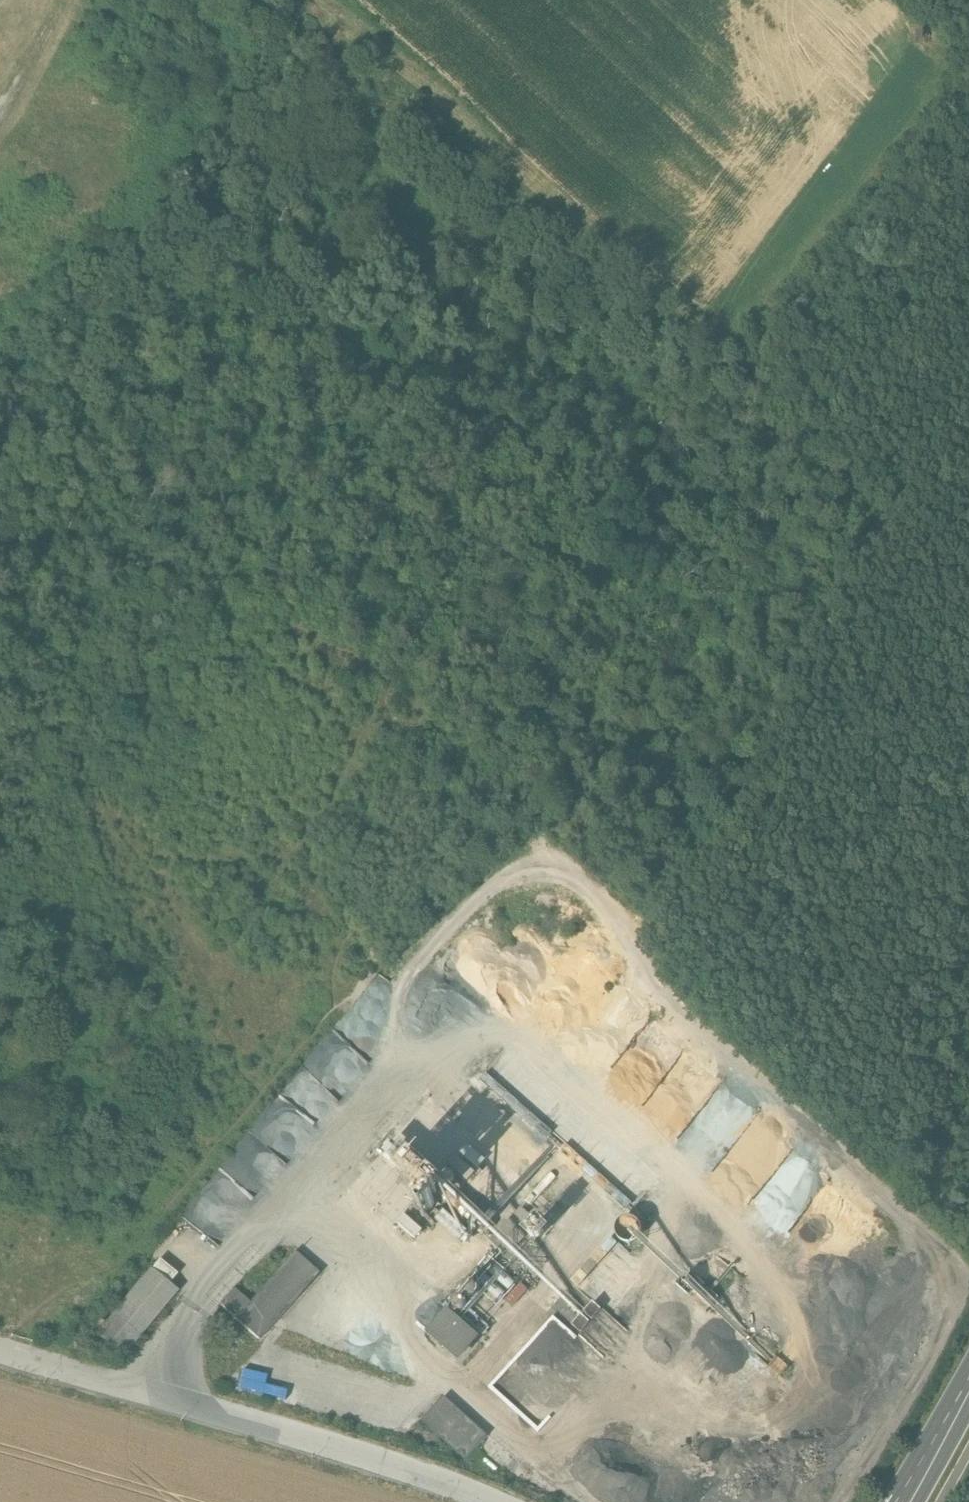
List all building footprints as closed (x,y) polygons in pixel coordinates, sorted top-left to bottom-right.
[(457,1167),(464,1176),(481,1162),(465,1142),(455,1151),(464,1162),(457,1167)] [(297,1252),(251,1304),(235,1289),(221,1305),(259,1339),(320,1272),(297,1252)] [(151,1272),(96,1335),(123,1357),(176,1292),(151,1272)] [(476,1294),(477,1291),(476,1288),(474,1286),(472,1285),(469,1285),(466,1286),(463,1288),(462,1290),(461,1293),(462,1296),(463,1298),(464,1298),(467,1299),(470,1300),(473,1299),(475,1297),(476,1294)] [(465,1306),(466,1303),(465,1300),(464,1298),(463,1298),(461,1296),(458,1296),(455,1297),(453,1299),(451,1302),(451,1305),(451,1308),(453,1310),(456,1311),(459,1312),(462,1311),(464,1309),(465,1306)] [(472,1338),(445,1315),(428,1334),(455,1357),(472,1338)] [(485,1437),(441,1398),(422,1420),(466,1459),(485,1437)]
